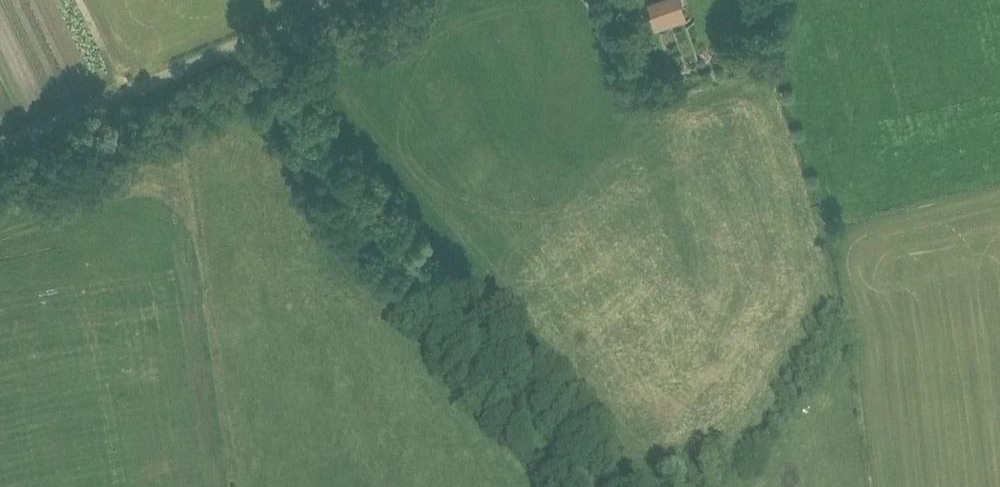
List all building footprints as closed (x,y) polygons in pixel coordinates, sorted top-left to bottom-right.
[(685,18),(678,0),(666,0),(639,10),(647,32),(685,18)]
